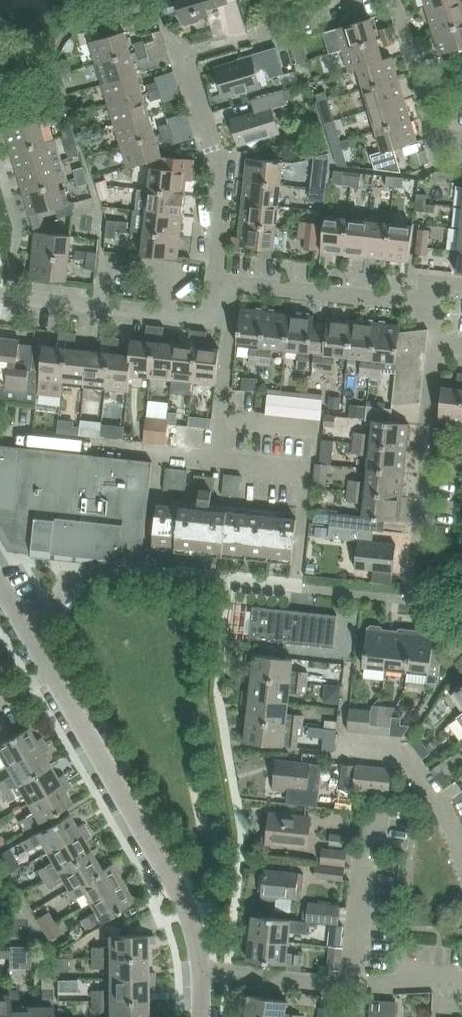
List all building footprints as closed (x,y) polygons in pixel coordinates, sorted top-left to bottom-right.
[(182,24),(209,16),(207,9),(228,3),(227,0),(175,0),(162,4),(166,19),(179,15),(182,24)] [(427,12),(461,2),(461,0),(423,0),(427,12)] [(433,33),(461,24),(461,3),(461,2),(427,12),(433,33)] [(336,29),(342,50),(377,40),(371,18),(336,29)] [(433,33),(440,55),(461,48),(461,24),(433,33)] [(380,30),(382,38),(392,35),(390,27),(380,30)] [(90,42),(96,64),(131,53),(124,32),(90,42)] [(382,38),(385,47),(395,44),(392,35),(382,38)] [(303,39),(292,42),(298,64),(310,60),(303,39)] [(134,43),(136,52),(146,49),(143,40),(134,43)] [(349,72),(358,70),(357,68),(383,61),(383,59),(377,40),(342,50),(349,72)] [(251,59),(251,57),(215,68),(224,98),(260,87),(255,71),(266,68),(270,78),(284,74),(276,47),(262,52),(263,55),(251,59)] [(146,49),(136,52),(139,60),(148,57),(146,49)] [(96,64),(102,84),(137,74),(131,53),(96,64)] [(358,70),(363,89),(398,79),(392,57),(383,59),(383,61),(357,68),(358,70)] [(102,84),(108,105),(143,95),(137,74),(102,84)] [(363,89),(370,110),(404,99),(398,79),(363,89)] [(146,85),(149,93),(158,90),(156,82),(146,85)] [(158,90),(149,93),(151,101),(161,99),(158,90)] [(251,100),(254,112),(230,119),(238,146),(280,133),(272,109),(288,104),(284,91),(251,100)] [(316,95),(318,103),(328,100),(325,92),(316,95)] [(108,105),(115,126),(149,115),(143,95),(108,105)] [(370,110),(376,131),(410,120),(404,99),(370,110)] [(328,100),(318,103),(320,111),(330,108),(328,100)] [(115,126),(121,146),(155,136),(149,115),(115,126)] [(410,120),(376,131),(382,152),(371,156),(375,170),(401,173),(394,149),(403,146),(417,142),(410,120)] [(5,131),(12,153),(46,142),(39,121),(5,131)] [(158,126),(161,134),(171,131),(168,123),(158,126)] [(61,129),(63,137),(73,134),(71,126),(61,129)] [(171,131),(161,134),(163,143),(173,140),(171,131)] [(328,136),(330,144),(340,141),(338,133),(328,136)] [(73,134),(63,137),(66,145),(76,142),(73,134)] [(155,136),(121,146),(127,168),(162,158),(155,136)] [(340,141),(330,144),(333,152),(343,150),(340,141)] [(12,153),(18,173),(52,163),(46,142),(12,153)] [(410,155),(414,167),(429,163),(425,150),(410,155)] [(151,167),(148,190),(184,194),(186,180),(192,181),(194,160),(167,157),(166,169),(151,167)] [(247,158),(245,181),(280,184),(283,162),(247,158)] [(307,180),(328,182),(330,163),(309,161),(307,180)] [(18,173),(24,194),(58,184),(52,163),(18,173)] [(73,170),(76,178),(86,176),(83,167),(73,170)] [(342,185),(350,186),(351,175),(343,175),(342,185)] [(351,175),(350,186),(359,187),(360,177),(351,175)] [(86,176),(76,178),(78,187),(88,184),(86,176)] [(385,186),(394,187),(395,177),(386,176),(385,186)] [(395,177),(394,187),(402,188),(403,178),(395,177)] [(98,191),(108,188),(106,180),(96,183),(98,191)] [(245,181),(242,202),(278,206),(280,184),(245,181)] [(58,184),(24,194),(30,216),(65,205),(58,184)] [(98,191),(101,199),(110,196),(108,188),(98,191)] [(316,197),(327,198),(327,189),(317,188),(316,197)] [(148,190),(146,211),(182,215),(184,194),(148,190)] [(416,202),(426,203),(427,195),(417,194),(416,202)] [(242,202),(240,223),(276,227),(278,206),(242,202)] [(426,203),(416,202),(414,217),(424,218),(425,214),(431,215),(433,204),(426,203)] [(146,211),(144,233),(180,237),(182,215),(146,211)] [(321,252),(343,255),(347,219),(325,216),(321,252)] [(343,255),(365,257),(369,221),(347,219),(343,255)] [(106,229),(116,230),(117,221),(107,220),(106,229)] [(365,257),(386,259),(390,224),(369,221),(365,257)] [(307,230),(317,232),(318,223),(308,222),(307,230)] [(276,227),(240,223),(239,237),(232,237),(232,245),(273,250),(276,227)] [(390,224),(386,259),(409,262),(413,226),(390,224)] [(116,230),(106,229),(105,237),(115,238),(116,230)] [(317,232),(307,230),(306,239),(316,240),(317,232)] [(35,232),(33,254),(69,258),(71,236),(35,232)] [(144,233),(141,255),(177,259),(180,237),(144,233)] [(417,246),(427,247),(428,238),(418,237),(417,246)] [(427,247),(417,246),(416,254),(426,256),(427,247)] [(86,260),(97,261),(98,253),(87,252),(86,260)] [(69,258),(33,254),(30,277),(66,281),(69,258)] [(86,269),(96,270),(97,261),(86,260),(86,269)] [(249,364),(260,365),(265,312),(241,309),(237,345),(251,346),(249,364)] [(272,349),(285,350),(289,314),(265,312),(260,365),(270,366),(272,349)] [(310,353),(324,354),(327,323),(313,322),(314,317),(289,314),(285,350),(298,352),(297,369),(308,370),(309,359),(310,353)] [(335,355),(348,357),(352,321),(327,318),(327,323),(324,354),(322,372),(333,373),(335,355)] [(360,376),(370,377),(376,323),(352,321),(348,357),(361,358),(360,376)] [(376,323),(370,377),(381,378),(383,361),(397,362),(397,358),(398,346),(400,333),(400,326),(376,323)] [(146,335),(154,336),(155,326),(147,325),(146,335)] [(154,336),(163,337),(164,327),(155,326),(154,336)] [(400,333),(398,346),(427,343),(426,331),(428,331),(428,329),(400,333)] [(189,340),(197,341),(198,330),(190,330),(189,340)] [(198,330),(197,341),(206,342),(207,331),(198,330)] [(58,342),(67,343),(68,332),(59,331),(58,342)] [(67,343),(75,343),(77,333),(68,332),(67,343)] [(101,346),(110,347),(111,337),(102,336),(101,346)] [(154,342),(150,378),(172,380),(175,344),(164,343),(165,337),(163,337),(154,336),(154,342)] [(111,337),(110,347),(118,348),(120,338),(111,337)] [(41,369),(32,368),(34,348),(35,345),(19,344),(19,340),(2,338),(0,341),(0,384),(6,385),(6,388),(27,391),(27,388),(37,390),(37,392),(38,392),(39,382),(41,369)] [(131,339),(130,355),(131,355),(129,376),(130,376),(150,378),(154,342),(131,339)] [(427,343),(398,346),(397,358),(426,355),(424,343),(427,343)] [(197,347),(175,344),(172,380),(193,382),(197,347)] [(63,384),(66,348),(43,346),(43,349),(34,348),(32,368),(41,369),(39,382),(63,384)] [(219,349),(197,347),(193,382),(216,385),(219,349)] [(88,351),(66,348),(63,384),(84,387),(88,351)] [(109,353),(88,351),(84,387),(106,389),(109,353)] [(130,355),(109,353),(106,389),(128,392),(130,376),(129,376),(131,355),(130,355)] [(426,355),(397,358),(397,362),(396,370),(424,367),(423,355),(426,355)] [(396,370),(394,382),(423,379),(422,367),(396,370)] [(423,379),(394,382),(393,394),(422,390),(420,379),(423,379)] [(461,425),(461,416),(461,389),(442,387),(438,423),(461,425)] [(281,391),(268,389),(266,414),(278,415),(281,391)] [(422,391),(422,390),(393,394),(392,406),(420,403),(419,391),(422,391)] [(278,415),(303,418),(305,393),(281,391),(278,415)] [(322,395),(305,393),(303,418),(320,419),(322,395)] [(373,420),(391,422),(392,409),(391,409),(367,406),(365,420),(373,421),(373,420)] [(170,413),(169,424),(188,426),(189,415),(170,413)] [(167,419),(146,416),(143,442),(165,444),(167,424),(167,419)] [(354,432),(353,443),(406,449),(409,424),(391,422),(373,420),(373,421),(372,434),(354,432)] [(79,435),(100,437),(102,425),(80,423),(79,435)] [(369,456),(368,469),(404,473),(406,449),(353,443),(352,454),(369,456)] [(119,558),(142,561),(152,462),(1,446),(0,446),(0,528),(11,547),(119,558)] [(191,470),(169,468),(167,491),(189,493),(191,470)] [(349,480),(348,491),(401,497),(404,473),(368,469),(367,482),(349,480)] [(225,496),(243,498),(245,476),(227,474),(225,496)] [(212,491),(200,490),(198,504),(210,505),(212,491)] [(401,497),(348,491),(347,501),(364,503),(363,517),(386,520),(399,521),(401,497)] [(152,549),(292,564),(297,519),(157,504),(152,549)] [(384,532),(386,520),(363,517),(332,513),(331,526),(384,532)] [(372,542),(373,531),(330,526),(328,538),(358,541),(355,568),(393,572),(396,545),(372,542)] [(285,643),(289,610),(253,606),(249,639),(285,643)] [(289,610),(285,643),(334,648),(337,615),(289,610)] [(363,666),(386,669),(390,633),(382,632),(382,630),(380,626),(370,625),(367,628),(363,666)] [(386,669),(407,672),(412,630),(399,628),(396,632),(396,634),(390,633),(386,669)] [(412,630),(407,672),(428,674),(426,686),(436,687),(439,683),(442,651),(432,649),(433,638),(425,637),(426,633),(424,631),(412,630)] [(254,663),(252,677),(307,683),(308,672),(291,670),(293,659),(247,654),(247,662),(254,663)] [(243,691),(243,698),(288,703),(289,692),(306,694),(307,683),(252,677),(251,691),(243,691)] [(249,705),(248,720),(302,726),(303,715),(287,713),(288,703),(243,698),(242,705),(249,705)] [(369,734),(371,716),(371,711),(350,709),(348,731),(369,734)] [(369,734),(390,736),(391,726),(390,726),(391,718),(371,716),(369,734)] [(5,765),(45,743),(41,737),(35,740),(27,727),(12,736),(2,718),(0,720),(0,756),(5,765)] [(302,726),(248,720),(246,734),(239,733),(238,741),(283,746),(295,747),(296,736),(301,737),(302,726)] [(399,726),(391,726),(390,736),(402,737),(410,726),(401,725),(399,725),(399,726)] [(412,745),(417,752),(426,746),(421,739),(412,745)] [(2,793),(49,765),(42,753),(48,749),(45,743),(5,765),(11,775),(0,781),(0,790),(2,793)] [(426,746),(417,752),(422,759),(431,753),(426,746)] [(273,790),(290,792),(291,787),(313,789),(316,764),(310,764),(311,764),(276,760),(273,790)] [(355,765),(343,764),(340,789),(352,790),(355,765)] [(21,793),(27,803),(66,780),(63,774),(56,778),(49,765),(2,793),(7,802),(21,793)] [(353,789),(366,791),(368,767),(356,766),(353,789)] [(366,791),(377,792),(379,768),(368,767),(366,791)] [(379,768),(377,792),(389,793),(392,769),(379,768)] [(434,776),(439,783),(447,777),(442,770),(434,776)] [(447,777),(439,783),(444,790),(452,784),(447,777)] [(66,780),(27,803),(32,812),(18,821),(24,831),(53,814),(57,812),(71,803),(64,790),(70,786),(66,780)] [(458,816),(461,815),(461,800),(453,804),(458,816)] [(41,843),(47,852),(86,830),(82,823),(76,827),(68,814),(54,822),(50,824),(50,825),(21,841),(27,851),(41,843)] [(267,843),(307,847),(310,818),(270,814),(267,843)] [(38,870),(43,879),(90,852),(83,839),(89,836),(86,830),(47,852),(52,862),(38,870)] [(321,863),(345,866),(347,852),(323,849),(321,863)] [(63,880),(68,889),(68,890),(107,867),(107,866),(104,861),(98,864),(90,852),(43,879),(48,888),(63,880)] [(84,893),(90,902),(122,883),(111,864),(107,866),(107,867),(68,890),(68,889),(64,891),(69,901),(84,893)] [(315,877),(343,881),(344,869),(316,865),(315,877)] [(261,900),(278,901),(279,897),(301,899),(304,874),(299,873),(264,869),(261,900)] [(122,883),(90,902),(95,912),(80,920),(86,930),(115,913),(119,911),(134,902),(122,883)] [(308,904),(307,920),(338,924),(340,908),(308,904)] [(36,919),(42,929),(52,924),(46,914),(36,919)] [(244,930),(243,937),(288,942),(289,931),(306,933),(307,921),(291,920),(274,918),(274,917),(270,917),(253,916),(251,931),(244,930)] [(52,924),(42,929),(48,940),(58,934),(52,924)] [(92,947),(92,958),(147,957),(147,943),(154,943),(154,935),(108,935),(108,947),(92,947)] [(288,942),(243,937),(242,944),(250,945),(248,960),(265,962),(269,963),(269,962),(286,964),(302,966),(304,955),(287,953),(288,942)] [(328,969),(340,970),(342,948),(330,946),(328,969)] [(109,968),(109,979),(154,979),(154,972),(147,972),(147,957),(92,958),(92,968),(109,968)] [(69,979),(58,979),(57,992),(68,992),(69,979)] [(92,990),(92,1001),(147,1001),(147,986),(154,986),(154,979),(109,979),(109,990),(92,990)] [(30,1007),(19,1007),(19,990),(8,990),(8,995),(9,995),(9,1016),(30,1016),(30,1007)] [(30,1016),(52,1016),(52,990),(41,990),(41,1007),(30,1007),(30,1016)] [(242,994),(241,1001),(248,1002),(245,1016),(247,1016),(301,1016),(302,1015),(285,1013),(287,1001),(242,994)] [(9,995),(8,995),(0,995),(0,1016),(9,1016),(9,995)] [(383,1001),(371,1000),(369,1016),(382,1016),(383,1001)] [(109,1016),(154,1016),(154,1015),(147,1015),(147,1001),(92,1001),(92,1011),(109,1011),(109,1016)] [(396,1001),(383,1001),(382,1016),(395,1016),(396,1001)] [(332,1010),(320,1008),(319,1016),(331,1016),(332,1010)]
